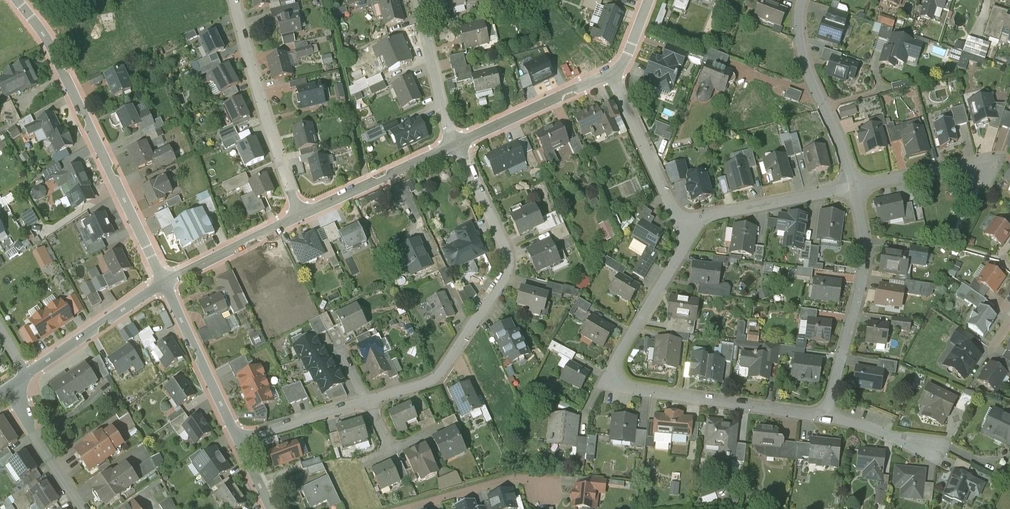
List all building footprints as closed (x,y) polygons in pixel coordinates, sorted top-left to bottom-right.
[(255,10),(269,7),(269,6),(267,6),(266,0),(253,0),(255,10)] [(358,3),(359,10),(372,6),(370,0),(368,0),(358,3)] [(384,4),(380,5),(380,6),(383,17),(386,27),(403,22),(397,0),(384,4)] [(673,10),(683,14),(688,0),(677,0),(673,10)] [(780,0),(765,0),(764,2),(762,1),(762,2),(763,3),(762,6),(761,5),(757,17),(756,17),(756,18),(778,27),(785,10),(777,7),(780,0)] [(926,3),(936,6),(935,7),(943,10),(945,2),(946,0),(927,0),(926,3)] [(598,5),(585,1),(582,8),(595,12),(597,7),(598,5)] [(951,4),(945,2),(943,10),(949,12),(951,4)] [(936,6),(926,3),(921,17),(931,20),(935,7),(936,6)] [(281,8),(270,11),(272,19),(300,12),(298,4),(281,8)] [(380,6),(373,7),(376,19),(383,17),(380,6)] [(597,7),(595,12),(590,25),(595,27),(598,28),(605,10),(600,8),(597,7)] [(622,15),(605,8),(605,10),(598,28),(595,27),(591,37),(594,38),(594,39),(608,45),(612,35),(614,35),(622,15)] [(1008,13),(993,8),(984,35),(1000,40),(1002,35),(1004,28),(1008,13)] [(100,12),(102,22),(115,19),(112,9),(100,12)] [(848,15),(831,9),(827,21),(844,27),(848,15)] [(1009,12),(1008,13),(1004,28),(1002,35),(1009,37),(1007,43),(1009,44),(1009,13),(1009,12)] [(297,16),(277,21),(281,37),(282,37),(292,34),(301,32),(297,16)] [(827,21),(824,20),(818,39),(839,46),(845,27),(844,27),(827,21)] [(489,23),(484,25),(486,36),(493,34),(492,27),(491,23),(489,23)] [(484,25),(460,30),(465,50),(488,44),(486,36),(484,25)] [(893,30),(881,26),(877,39),(888,42),(889,42),(893,30)] [(194,31),(184,35),(187,42),(197,37),(194,31)] [(216,32),(201,40),(209,57),(209,58),(225,50),(216,32)] [(292,34),(282,37),(283,45),(294,43),(292,34)] [(911,42),(893,36),(891,43),(889,50),(885,49),(883,55),(881,63),(894,67),(896,61),(904,64),(907,56),(917,59),(921,46),(911,43),(911,42)] [(400,37),(373,49),(378,60),(382,58),(388,71),(384,73),(384,74),(412,62),(400,37)] [(885,49),(889,50),(891,43),(888,42),(877,39),(873,51),(883,55),(885,49)] [(989,45),(977,41),(972,55),(984,60),(989,45)] [(306,42),(294,45),(296,51),(308,48),(306,42)] [(687,53),(669,46),(663,61),(679,68),(679,69),(680,69),(687,53)] [(308,48),(296,51),(298,59),(313,55),(311,47),(308,48)] [(727,56),(708,49),(702,63),(708,65),(721,70),(727,56)] [(842,55),(823,49),(820,60),(830,64),(832,58),(840,61),(842,55)] [(286,54),(267,59),(273,81),(292,76),(286,54)] [(323,57),(326,65),(334,62),(332,54),(323,57)] [(463,54),(448,58),(452,71),(454,71),(466,68),(463,54)] [(209,57),(196,62),(200,69),(206,67),(212,64),(209,58),(209,57)] [(663,61),(653,57),(646,76),(659,81),(657,88),(670,93),(675,79),(676,79),(677,76),(677,75),(679,69),(679,68),(663,61)] [(545,58),(524,67),(528,75),(533,86),(554,77),(545,58)] [(840,61),(832,58),(830,64),(827,75),(845,81),(847,74),(854,76),(858,66),(840,61)] [(212,64),(206,67),(209,73),(210,76),(223,69),(219,61),(212,64)] [(11,70),(7,73),(5,75),(6,78),(0,81),(0,83),(7,97),(21,90),(23,94),(39,86),(27,62),(11,70)] [(721,70),(708,65),(700,85),(702,86),(699,93),(710,97),(713,89),(721,92),(724,83),(729,85),(731,85),(733,84),(734,82),(735,80),(735,78),(734,76),(733,75),(730,74),(721,70)] [(223,69),(210,76),(211,76),(213,75),(216,82),(222,93),(220,94),(221,95),(223,94),(235,87),(238,86),(227,66),(223,69)] [(200,69),(194,72),(197,78),(209,73),(206,67),(200,69)] [(466,68),(454,71),(457,83),(473,80),(472,77),(473,76),(470,67),(466,68)] [(122,70),(106,78),(115,98),(131,90),(122,70)] [(473,76),(472,77),(473,80),(476,94),(500,88),(496,71),(473,76)] [(100,74),(88,79),(92,87),(101,83),(103,79),(100,74)] [(211,76),(210,76),(209,77),(208,80),(209,83),(213,84),(216,82),(213,75),(211,76)] [(380,75),(366,82),(366,83),(369,89),(383,82),(380,75)] [(528,75),(519,79),(522,91),(533,86),(528,75)] [(410,77),(400,82),(393,86),(403,108),(420,100),(410,77)] [(306,79),(289,83),(290,90),(307,86),(306,79)] [(362,84),(361,81),(355,84),(354,85),(358,94),(369,89),(366,83),(364,84),(364,83),(362,84)] [(890,86),(892,92),(908,87),(906,81),(890,86)] [(383,82),(369,89),(372,96),(387,89),(383,82)] [(297,90),(302,110),(325,104),(320,84),(297,90)] [(235,87),(223,94),(226,99),(239,93),(235,87)] [(802,94),(789,89),(785,98),(798,104),(802,94)] [(990,97),(969,103),(975,126),(987,123),(996,120),(993,106),(990,97)] [(248,118),(240,100),(241,100),(241,99),(224,107),(224,108),(225,107),(233,125),(232,125),(233,126),(235,129),(248,122),(247,120),(250,118),(249,117),(248,118)] [(0,107),(0,110),(9,129),(19,123),(21,122),(11,101),(0,107)] [(613,103),(606,106),(607,109),(611,118),(619,115),(613,103)] [(857,105),(840,108),(842,118),(859,114),(857,105)] [(1005,109),(993,106),(996,120),(987,123),(988,126),(999,130),(1004,113),(1006,106),(1005,109)] [(963,107),(951,110),(953,120),(951,120),(953,128),(968,124),(963,107)] [(132,108),(117,115),(117,116),(122,125),(125,133),(126,134),(140,127),(142,130),(143,130),(142,129),(153,124),(147,112),(136,117),(132,108)] [(607,109),(599,113),(597,108),(575,118),(583,136),(590,132),(592,136),(594,136),(592,132),(601,127),(607,139),(619,134),(611,118),(607,109)] [(1004,113),(1000,127),(1009,130),(1009,115),(1004,113)] [(53,114),(38,121),(39,122),(33,125),(25,129),(29,137),(34,135),(43,130),(46,137),(47,140),(49,139),(62,133),(62,132),(53,114)] [(117,116),(111,118),(110,121),(113,127),(116,128),(122,125),(117,116)] [(883,116),(869,121),(871,128),(879,126),(880,128),(885,127),(886,130),(887,130),(883,116)] [(21,122),(19,123),(22,131),(25,129),(33,125),(29,117),(21,122)] [(413,123),(407,126),(391,133),(399,150),(428,137),(420,120),(413,123)] [(951,120),(933,125),(940,150),(949,147),(948,145),(957,142),(953,128),(951,120)] [(395,121),(382,127),(385,133),(399,127),(395,121)] [(920,122),(900,127),(902,134),(903,141),(908,157),(928,152),(920,122)] [(662,139),(664,133),(669,129),(656,123),(656,130),(654,136),(662,139)] [(153,124),(142,129),(143,130),(145,136),(155,131),(156,131),(153,124)] [(311,124),(293,129),(293,130),(295,130),(298,141),(296,141),(299,151),(300,151),(313,148),(317,147),(311,124)] [(560,125),(535,136),(544,154),(568,143),(560,125)] [(234,129),(219,135),(218,132),(217,133),(222,143),(238,136),(235,129),(233,126),(234,129)] [(871,128),(861,130),(862,131),(856,133),(857,135),(858,135),(860,142),(864,141),(868,154),(886,149),(880,128),(879,126),(871,128)] [(15,127),(8,131),(10,135),(13,140),(20,135),(15,127)] [(382,127),(366,134),(370,143),(386,136),(385,133),(382,127)] [(900,127),(887,131),(891,144),(903,141),(902,134),(900,127)] [(43,130),(34,135),(36,140),(39,141),(46,137),(43,130)] [(62,133),(49,139),(57,154),(73,146),(65,131),(62,132),(62,133)] [(155,131),(145,136),(148,143),(158,138),(155,131)] [(657,152),(661,161),(671,135),(664,133),(662,139),(657,152)] [(222,143),(225,150),(241,143),(238,136),(222,143)] [(577,138),(571,141),(577,155),(584,152),(577,138)] [(255,139),(238,147),(247,168),(265,160),(255,139)] [(798,141),(791,143),(795,157),(802,155),(798,141)] [(791,142),(784,144),(788,158),(795,157),(791,143),(791,142)] [(145,143),(129,151),(138,171),(139,170),(138,169),(145,166),(145,167),(154,163),(152,158),(145,143)] [(517,145),(498,153),(506,171),(517,166),(516,164),(524,161),(517,145)] [(823,147),(804,152),(810,173),(829,168),(823,147)] [(313,148),(300,151),(302,157),(313,155),(314,154),(313,148)] [(170,149),(152,158),(154,163),(157,170),(175,162),(170,149)] [(752,151),(742,153),(745,162),(745,161),(748,170),(756,168),(752,151)] [(531,152),(524,155),(531,170),(538,166),(531,152)] [(498,153),(486,159),(494,176),(506,171),(498,153)] [(302,157),(300,158),(301,163),(309,161),(314,160),(313,155),(302,157)] [(784,156),(765,161),(768,175),(766,176),(767,178),(770,177),(772,184),(781,182),(792,179),(789,169),(788,170),(784,156)] [(314,160),(309,161),(310,162),(312,162),(314,172),(312,172),(315,183),(331,179),(331,178),(330,178),(329,174),(330,173),(327,157),(314,160)] [(745,162),(725,167),(732,193),(752,188),(748,170),(745,161),(745,162)] [(684,163),(667,167),(668,169),(667,170),(669,178),(670,179),(672,184),(687,180),(688,180),(687,174),(684,163)] [(58,164),(43,174),(47,183),(55,179),(54,177),(63,173),(61,170),(58,164)] [(63,173),(54,177),(55,179),(59,188),(60,187),(59,187),(67,183),(73,195),(73,194),(80,191),(81,191),(88,188),(90,187),(83,172),(81,173),(78,167),(80,166),(80,165),(63,173)] [(702,170),(697,171),(695,174),(692,173),(687,174),(688,180),(687,180),(689,187),(687,187),(686,189),(687,189),(688,189),(689,193),(688,193),(688,194),(689,195),(691,194),(693,201),(697,200),(699,201),(707,199),(708,197),(712,196),(706,174),(706,172),(705,172),(702,170)] [(246,174),(223,185),(227,194),(245,186),(251,184),(250,183),(246,174)] [(265,176),(250,183),(251,184),(245,186),(250,196),(242,199),(250,217),(265,211),(260,201),(274,194),(265,176)] [(166,179),(157,183),(142,189),(151,207),(165,201),(163,197),(172,193),(166,179)] [(48,197),(43,185),(30,190),(35,202),(48,197)] [(88,188),(81,191),(80,191),(73,194),(73,195),(67,198),(73,210),(84,205),(83,203),(93,199),(88,188)] [(12,194),(3,199),(7,205),(15,200),(12,194)] [(179,197),(166,203),(169,209),(182,204),(179,197)] [(899,197),(875,203),(879,223),(903,218),(900,206),(901,206),(899,197)] [(211,199),(199,205),(202,211),(206,218),(216,213),(211,199)] [(901,206),(900,206),(903,218),(904,226),(916,224),(912,204),(901,206)] [(535,207),(511,218),(519,236),(520,236),(520,235),(534,229),(534,230),(536,229),(543,226),(543,224),(535,207)] [(652,213),(646,209),(636,220),(642,223),(642,222),(650,227),(654,219),(650,217),(652,213)] [(168,210),(155,216),(162,232),(172,227),(171,226),(176,224),(168,210)] [(23,217),(29,228),(40,223),(34,211),(23,217)] [(202,211),(194,215),(194,214),(179,221),(179,222),(176,224),(171,226),(172,227),(175,235),(173,236),(178,245),(180,244),(184,251),(192,247),(192,248),(207,241),(207,240),(215,236),(206,218),(202,211)] [(843,215),(821,212),(817,240),(839,243),(843,215)] [(806,217),(789,214),(789,218),(779,216),(779,221),(777,232),(778,232),(778,230),(787,231),(786,238),(784,249),(800,251),(801,249),(802,243),(806,217)] [(104,215),(84,225),(92,240),(94,244),(114,235),(104,215)] [(987,233),(996,220),(989,216),(980,228),(987,233)] [(551,220),(543,224),(543,226),(536,229),(540,235),(551,230),(555,228),(551,220)] [(600,224),(607,241),(617,237),(609,220),(600,224)] [(777,232),(779,221),(768,220),(766,230),(777,232)] [(996,220),(987,233),(986,235),(1001,246),(1009,234),(1009,230),(1005,227),(996,220)] [(650,227),(642,222),(642,223),(632,239),(634,240),(648,248),(648,247),(653,250),(663,235),(650,227)] [(334,224),(322,230),(328,241),(330,245),(341,239),(338,235),(339,234),(334,224)] [(555,228),(551,230),(557,243),(570,237),(564,224),(555,228)] [(339,234),(338,235),(341,239),(347,252),(367,243),(358,225),(339,234)] [(464,242),(444,251),(453,270),(486,254),(477,236),(475,236),(470,226),(459,231),(464,242)] [(756,229),(735,226),(731,253),(752,256),(756,229)] [(787,231),(778,230),(778,232),(777,232),(777,237),(786,238),(787,231)] [(313,236),(305,240),(305,238),(299,241),(300,242),(292,246),(302,267),(309,263),(310,265),(317,261),(316,260),(322,257),(323,257),(318,246),(313,236)] [(648,248),(634,240),(629,248),(643,256),(648,248)] [(328,241),(318,246),(323,257),(322,257),(325,263),(336,257),(330,245),(328,241)] [(418,242),(400,250),(412,275),(430,266),(432,265),(429,261),(426,254),(424,255),(418,242)] [(551,243),(527,254),(537,274),(560,264),(551,243)] [(802,243),(801,249),(800,251),(799,261),(809,262),(810,247),(811,244),(802,243)] [(46,246),(34,252),(42,270),(55,264),(46,246)] [(643,256),(633,273),(644,280),(659,254),(653,250),(648,247),(648,248),(643,256)] [(764,248),(756,247),(754,262),(762,264),(764,248)] [(819,248),(810,247),(809,262),(808,269),(813,270),(822,271),(824,256),(818,255),(819,248)] [(909,256),(908,265),(925,268),(928,252),(912,249),(911,252),(910,252),(909,256)] [(120,251),(104,258),(111,273),(114,278),(123,274),(130,270),(120,251)] [(907,255),(883,252),(880,272),(896,274),(904,275),(905,265),(907,255)] [(439,256),(429,261),(432,265),(430,266),(434,274),(438,272),(446,268),(439,254),(438,254),(439,256)] [(627,269),(607,257),(602,264),(619,275),(619,274),(623,276),(627,269)] [(729,259),(713,257),(712,266),(721,267),(728,268),(729,259)] [(961,265),(954,262),(950,270),(957,274),(961,265)] [(712,266),(693,263),(691,283),(700,285),(718,287),(718,286),(721,267),(712,266)] [(446,268),(438,272),(445,287),(453,283),(446,268)] [(808,269),(798,268),(796,277),(812,279),(813,270),(808,269)] [(978,282),(989,290),(994,293),(1003,279),(988,268),(978,282)] [(114,278),(111,273),(103,277),(108,288),(109,290),(127,281),(123,274),(114,278)] [(233,273),(217,280),(224,294),(226,299),(227,301),(238,296),(243,294),(233,273)] [(623,276),(619,274),(619,275),(609,291),(610,291),(611,289),(618,294),(617,295),(630,303),(640,286),(623,276)] [(102,276),(80,287),(86,299),(87,298),(92,309),(101,305),(96,295),(108,288),(103,277),(102,276)] [(584,276),(577,286),(585,291),(592,281),(584,276)] [(841,283),(814,279),(813,287),(817,288),(815,300),(838,303),(841,283)] [(889,289),(903,291),(903,288),(905,281),(895,280),(890,279),(889,286),(889,289)] [(978,282),(975,279),(968,289),(971,291),(983,299),(989,290),(978,282)] [(909,282),(905,281),(903,288),(904,288),(903,295),(921,298),(921,294),(923,284),(909,282)] [(565,287),(548,283),(545,291),(562,296),(565,287)] [(935,286),(923,284),(921,294),(932,296),(932,293),(934,290),(935,286)] [(718,287),(700,285),(699,296),(725,299),(729,297),(730,289),(727,286),(723,285),(721,287),(718,286),(718,287)] [(903,291),(889,289),(889,286),(880,285),(879,296),(876,296),(875,305),(886,307),(886,305),(901,307),(903,295),(904,288),(903,288),(903,291)] [(963,302),(964,301),(971,291),(968,289),(963,285),(956,294),(957,298),(963,302)] [(470,286),(457,292),(465,309),(477,296),(470,286)] [(549,295),(522,288),(517,306),(531,309),(530,314),(540,317),(543,303),(547,304),(549,295)] [(983,299),(971,291),(964,301),(977,309),(979,306),(982,307),(986,301),(983,299)] [(219,296),(200,305),(207,319),(204,321),(214,340),(228,333),(220,315),(226,312),(222,301),(226,299),(224,294),(219,297),(219,296)] [(444,294),(427,301),(438,325),(455,317),(444,294)] [(238,296),(227,301),(234,315),(244,310),(238,296)] [(75,297),(67,301),(68,302),(73,312),(75,315),(83,311),(75,297)] [(698,302),(671,298),(670,305),(671,306),(671,309),(669,310),(669,314),(671,318),(670,322),(667,325),(666,332),(671,332),(689,335),(693,335),(694,328),(695,321),(693,321),(694,312),(697,311),(698,302)] [(591,306),(579,299),(574,307),(586,314),(591,306)] [(61,302),(45,312),(57,330),(72,319),(69,314),(63,306),(61,302)] [(68,302),(63,306),(69,314),(73,312),(68,302)] [(977,309),(974,312),(970,319),(971,320),(967,326),(983,337),(987,331),(988,331),(993,325),(992,324),(996,318),(982,307),(979,306),(977,309)] [(357,308),(337,317),(346,335),(366,326),(365,325),(363,326),(359,317),(361,316),(357,308)] [(817,311),(801,309),(799,320),(809,321),(809,320),(816,321),(817,311)] [(45,312),(30,322),(33,326),(39,335),(42,340),(57,330),(45,312)] [(168,312),(162,314),(167,330),(173,328),(168,312)] [(327,314),(320,317),(327,332),(334,328),(327,314)] [(613,329),(592,316),(580,336),(602,348),(613,329)] [(327,332),(320,317),(309,323),(313,332),(302,337),(305,342),(315,337),(315,338),(327,332)] [(909,321),(893,318),(891,331),(907,333),(909,321)] [(816,321),(809,320),(809,321),(807,339),(828,342),(830,323),(816,321)] [(518,333),(515,334),(510,323),(492,332),(506,360),(509,359),(512,364),(529,356),(518,333)] [(889,327),(868,324),(866,343),(877,345),(878,344),(886,345),(889,327)] [(39,335),(33,326),(29,328),(34,338),(39,335)] [(410,326),(405,328),(409,336),(414,334),(410,326)] [(29,328),(28,328),(21,333),(29,347),(37,342),(34,338),(29,328)] [(149,328),(138,336),(142,344),(152,337),(154,336),(149,328)] [(127,343),(133,339),(126,329),(120,334),(127,343)] [(973,338),(960,329),(953,339),(960,343),(967,347),(973,338)] [(256,347),(267,341),(262,330),(251,336),(256,347)] [(689,335),(671,332),(670,341),(681,342),(688,343),(689,335)] [(759,343),(761,334),(749,332),(748,341),(759,343)] [(369,333),(356,339),(360,346),(372,340),(371,339),(369,333)] [(379,335),(371,339),(372,340),(374,339),(376,344),(381,341),(379,335)] [(152,337),(142,344),(145,350),(153,345),(156,343),(152,337)] [(305,342),(294,347),(300,360),(295,362),(295,363),(302,359),(321,350),(321,349),(315,338),(315,337),(305,342)] [(649,353),(651,339),(639,337),(637,351),(649,353)] [(360,346),(358,347),(361,354),(360,355),(361,358),(363,359),(366,364),(367,363),(366,363),(381,356),(382,356),(376,344),(374,339),(372,340),(360,346)] [(670,341),(657,339),(654,365),(663,366),(663,368),(677,370),(679,353),(680,354),(681,342),(670,341)] [(157,350),(163,359),(161,361),(166,370),(178,362),(177,362),(183,358),(171,340),(157,350)] [(960,343),(944,366),(964,379),(980,356),(967,347),(960,343)] [(153,345),(145,350),(149,358),(154,355),(153,353),(157,350),(153,345)] [(780,347),(768,345),(767,357),(766,364),(770,365),(778,366),(779,357),(780,347)] [(734,347),(721,346),(719,361),(723,361),(723,362),(732,363),(734,347)] [(123,352),(110,361),(109,360),(108,360),(114,368),(119,374),(118,375),(139,362),(129,347),(122,351),(123,352)] [(803,350),(780,347),(779,357),(796,359),(802,359),(803,350)] [(321,350),(302,359),(308,371),(303,374),(310,371),(310,370),(329,361),(323,348),(321,349),(321,350)] [(575,355),(563,348),(559,355),(572,361),(575,355)] [(1006,351),(1002,358),(1009,363),(1009,353),(1006,351)] [(767,357),(753,355),(753,356),(742,354),(741,363),(740,367),(751,368),(750,378),(750,379),(768,381),(770,365),(766,364),(767,357)] [(719,361),(705,359),(706,357),(693,355),(689,378),(701,379),(701,381),(720,384),(723,362),(723,361),(719,361)] [(245,356),(229,364),(232,372),(248,364),(245,356)] [(381,356),(366,363),(367,363),(371,372),(370,374),(372,377),(373,378),(374,379),(387,373),(389,372),(384,363),(381,356)] [(110,376),(100,357),(92,362),(104,380),(110,376)] [(1002,358),(995,367),(1006,375),(1005,377),(1009,380),(1009,378),(1009,363),(1002,358)] [(802,359),(796,359),(795,367),(797,367),(795,380),(800,381),(800,382),(802,382),(802,381),(817,383),(819,365),(814,364),(814,363),(812,361),(802,359)] [(329,361),(310,370),(310,371),(316,382),(310,385),(318,382),(336,373),(336,372),(330,360),(329,361)] [(398,376),(390,360),(384,363),(389,372),(387,373),(390,380),(398,376)] [(897,363),(878,360),(876,371),(884,372),(884,373),(895,375),(897,363)] [(248,364),(232,372),(236,379),(238,378),(256,370),(256,369),(252,362),(248,364)] [(751,368),(740,367),(741,363),(739,362),(737,364),(736,377),(750,378),(751,368)] [(589,373),(570,363),(561,380),(580,390),(589,373)] [(990,364),(979,381),(991,389),(997,390),(1001,385),(1001,383),(1005,377),(1006,375),(995,367),(990,364)] [(85,366),(68,378),(65,373),(47,384),(62,407),(80,395),(97,384),(85,366)] [(256,370),(238,378),(243,388),(243,389),(264,379),(271,376),(270,376),(265,378),(260,367),(256,369),(256,370)] [(876,371),(857,368),(853,388),(876,391),(878,382),(881,382),(882,373),(884,373),(884,372),(876,371)] [(336,373),(318,382),(324,394),(325,393),(342,386),(344,384),(338,371),(336,372),(336,373)] [(181,378),(166,388),(180,408),(194,397),(181,378)] [(264,379),(243,389),(243,388),(242,389),(247,400),(267,390),(268,391),(274,388),(274,387),(269,390),(264,379)] [(294,385),(294,386),(301,401),(302,402),(308,399),(300,383),(294,385)] [(288,387),(295,403),(295,404),(301,401),(294,386),(294,385),(288,387)] [(469,385),(451,394),(462,419),(470,415),(471,416),(480,411),(481,410),(476,400),(469,385)] [(295,403),(288,387),(288,386),(282,389),(289,406),(295,403)] [(342,386),(325,393),(329,402),(347,397),(342,386)] [(956,400),(929,387),(922,400),(930,404),(923,417),(941,426),(945,417),(947,418),(956,400)] [(267,390),(247,400),(246,400),(251,412),(253,411),(264,406),(273,402),(268,391),(267,390)] [(80,395),(62,407),(66,412),(84,401),(80,395)] [(973,400),(962,395),(955,409),(966,415),(973,400)] [(481,397),(476,400),(481,410),(480,411),(481,414),(487,411),(481,397)] [(410,405),(398,411),(398,412),(390,416),(398,435),(407,431),(404,425),(416,419),(410,405)] [(264,406),(253,411),(254,413),(254,420),(267,421),(267,412),(264,406)] [(181,409),(168,418),(171,424),(185,414),(181,409)] [(429,410),(421,414),(425,422),(418,425),(421,432),(436,425),(429,410)] [(994,412),(984,434),(1009,445),(1009,419),(994,412)] [(668,418),(655,417),(655,422),(654,435),(655,435),(672,436),(674,414),(669,413),(668,418)] [(185,414),(171,424),(177,432),(184,428),(184,427),(191,423),(185,414)] [(691,419),(679,418),(679,414),(674,414),(672,436),(689,438),(690,438),(691,423),(691,419)] [(455,416),(442,422),(448,435),(455,432),(454,431),(455,430),(457,435),(462,432),(455,416)] [(191,423),(184,427),(184,428),(195,444),(211,433),(200,417),(191,423)] [(576,420),(553,417),(550,442),(573,444),(576,420)] [(633,419),(615,417),(613,439),(631,441),(632,431),(633,419)] [(10,431),(2,419),(0,420),(0,437),(10,431)] [(348,426),(336,429),(337,433),(342,448),(354,444),(355,444),(367,440),(364,431),(361,422),(348,426)] [(655,422),(648,422),(647,432),(646,440),(654,441),(655,435),(654,435),(655,422)] [(720,423),(709,422),(706,445),(722,447),(720,457),(726,458),(726,459),(729,459),(729,458),(732,459),(733,459),(734,445),(736,427),(727,426),(727,428),(720,427),(720,423)] [(698,424),(691,423),(690,438),(689,438),(689,441),(697,442),(698,424)] [(776,429),(759,427),(755,429),(755,434),(753,434),(752,447),(760,447),(761,445),(768,445),(767,459),(782,460),(784,442),(782,439),(776,438),(776,436),(778,434),(778,431),(776,429)] [(101,434),(95,437),(94,437),(95,438),(91,441),(91,440),(90,440),(90,441),(85,445),(86,446),(76,453),(82,463),(86,469),(89,472),(115,454),(113,452),(123,445),(113,430),(103,437),(101,434)] [(448,435),(443,437),(443,436),(434,440),(440,453),(443,452),(446,458),(454,455),(455,457),(465,453),(457,435),(455,430),(454,431),(455,432),(448,435)] [(0,437),(0,453),(7,448),(17,442),(12,435),(10,431),(0,437)] [(647,432),(632,431),(631,441),(631,447),(645,449),(646,440),(647,432)] [(337,433),(329,436),(333,451),(342,448),(337,433)] [(672,436),(655,435),(654,441),(654,443),(671,444),(671,445),(672,436)] [(596,438),(587,437),(587,439),(585,455),(594,456),(596,438)] [(587,439),(578,438),(576,457),(585,458),(585,455),(587,439)] [(829,443),(812,441),(812,440),(811,445),(810,458),(827,460),(826,468),(837,469),(839,443),(830,442),(829,443)] [(796,443),(784,442),(782,460),(794,462),(794,460),(796,443)] [(296,443),(268,453),(274,468),(302,458),(296,443)] [(811,445),(796,443),(794,460),(802,461),(803,458),(810,458),(811,445)] [(745,446),(734,445),(733,459),(732,459),(732,461),(744,463),(746,445),(745,445),(745,446)] [(0,453),(0,460),(10,453),(7,448),(0,453)] [(204,456),(195,462),(197,465),(197,468),(201,474),(223,459),(221,456),(220,457),(215,448),(204,456)] [(426,448),(405,457),(411,469),(414,476),(415,475),(419,473),(424,475),(426,480),(437,475),(433,467),(434,466),(426,448)] [(201,451),(189,459),(192,464),(195,462),(204,456),(201,451)] [(883,453),(859,451),(857,470),(870,472),(869,480),(877,481),(880,481),(881,476),(883,453)] [(0,460),(0,466),(2,469),(11,463),(15,460),(10,453),(0,460)] [(25,453),(11,463),(23,480),(28,477),(37,471),(25,453)] [(319,458),(301,464),(303,470),(307,469),(322,465),(319,458)] [(151,459),(131,473),(138,482),(137,482),(138,483),(157,470),(151,459)] [(201,474),(205,480),(208,480),(210,483),(210,484),(219,478),(230,470),(224,462),(225,462),(223,459),(201,474)] [(970,467),(957,460),(952,470),(953,474),(965,479),(966,476),(970,467)] [(402,463),(395,466),(402,482),(409,479),(405,471),(402,463)] [(391,464),(372,472),(381,492),(400,483),(391,464)] [(322,465),(307,469),(309,476),(325,471),(322,465)] [(998,465),(992,477),(1006,483),(1009,476),(1009,471),(998,465)] [(127,466),(112,476),(110,473),(109,474),(109,475),(109,476),(106,478),(106,477),(105,477),(92,486),(96,491),(94,492),(94,493),(95,493),(101,502),(101,503),(103,501),(107,507),(111,503),(112,504),(120,498),(120,497),(125,494),(124,493),(124,492),(137,482),(138,482),(131,473),(127,466)] [(411,469),(405,471),(409,479),(411,483),(417,481),(415,475),(414,476),(411,469)] [(924,471),(896,469),(894,488),(908,489),(907,498),(920,500),(921,500),(922,485),(924,471)] [(37,471),(28,477),(32,483),(41,477),(37,471)] [(438,479),(441,491),(463,484),(459,472),(438,479)] [(953,474),(952,477),(953,479),(951,483),(950,483),(945,494),(953,498),(954,497),(961,500),(964,499),(968,491),(978,495),(983,486),(973,481),(974,480),(966,476),(965,479),(953,474)] [(889,477),(881,476),(880,481),(877,481),(876,492),(887,493),(889,477)] [(219,478),(210,484),(210,483),(207,485),(211,491),(215,487),(222,482),(219,478)] [(222,482),(215,487),(219,493),(232,484),(228,478),(222,482)] [(605,481),(588,479),(587,488),(597,489),(597,490),(604,491),(605,481)] [(318,482),(302,490),(311,508),(312,508),(328,502),(330,507),(340,503),(329,480),(319,484),(318,482)] [(16,504),(15,502),(14,503),(18,508),(31,508),(39,504),(42,508),(49,508),(58,503),(46,484),(32,494),(16,504)] [(232,484),(219,493),(216,496),(221,503),(223,502),(228,508),(240,508),(247,505),(232,484)] [(933,486),(922,485),(921,500),(920,500),(920,502),(931,503),(933,486)] [(27,486),(11,497),(15,502),(16,504),(32,494),(27,486)] [(575,487),(575,494),(573,494),(573,500),(574,500),(573,508),(587,508),(595,508),(596,501),(594,501),(595,493),(597,493),(597,490),(597,489),(587,488),(575,487)] [(500,494),(505,508),(515,508),(517,508),(512,490),(500,494)] [(489,497),(490,502),(492,508),(505,508),(500,494),(489,497)] [(159,505),(161,508),(176,508),(170,497),(159,505)] [(455,507),(455,508),(477,508),(475,501),(455,507)]
